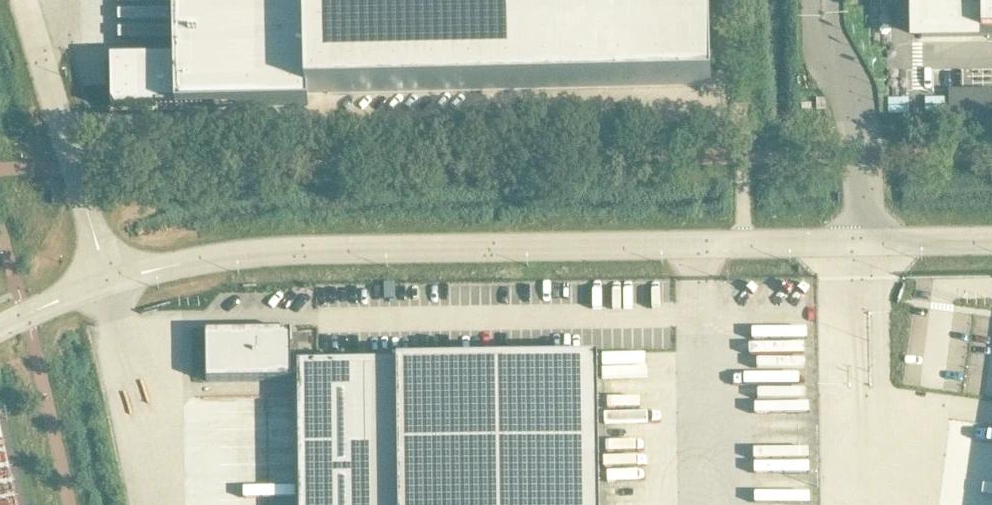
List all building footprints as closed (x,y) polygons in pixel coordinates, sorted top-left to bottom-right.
[(175,58),(110,59),(111,111),(157,110),(157,106),(175,106),(175,110),(215,109),(309,106),(308,94),(711,85),(709,0),(173,0),(175,58)] [(919,37),(991,36),(991,0),(918,0),(919,37)] [(931,53),(889,54),(889,95),(931,94),(931,53)] [(291,332),(206,333),(207,382),(292,381),(291,332)] [(300,504),(600,504),(598,360),(297,364),(300,504)]
